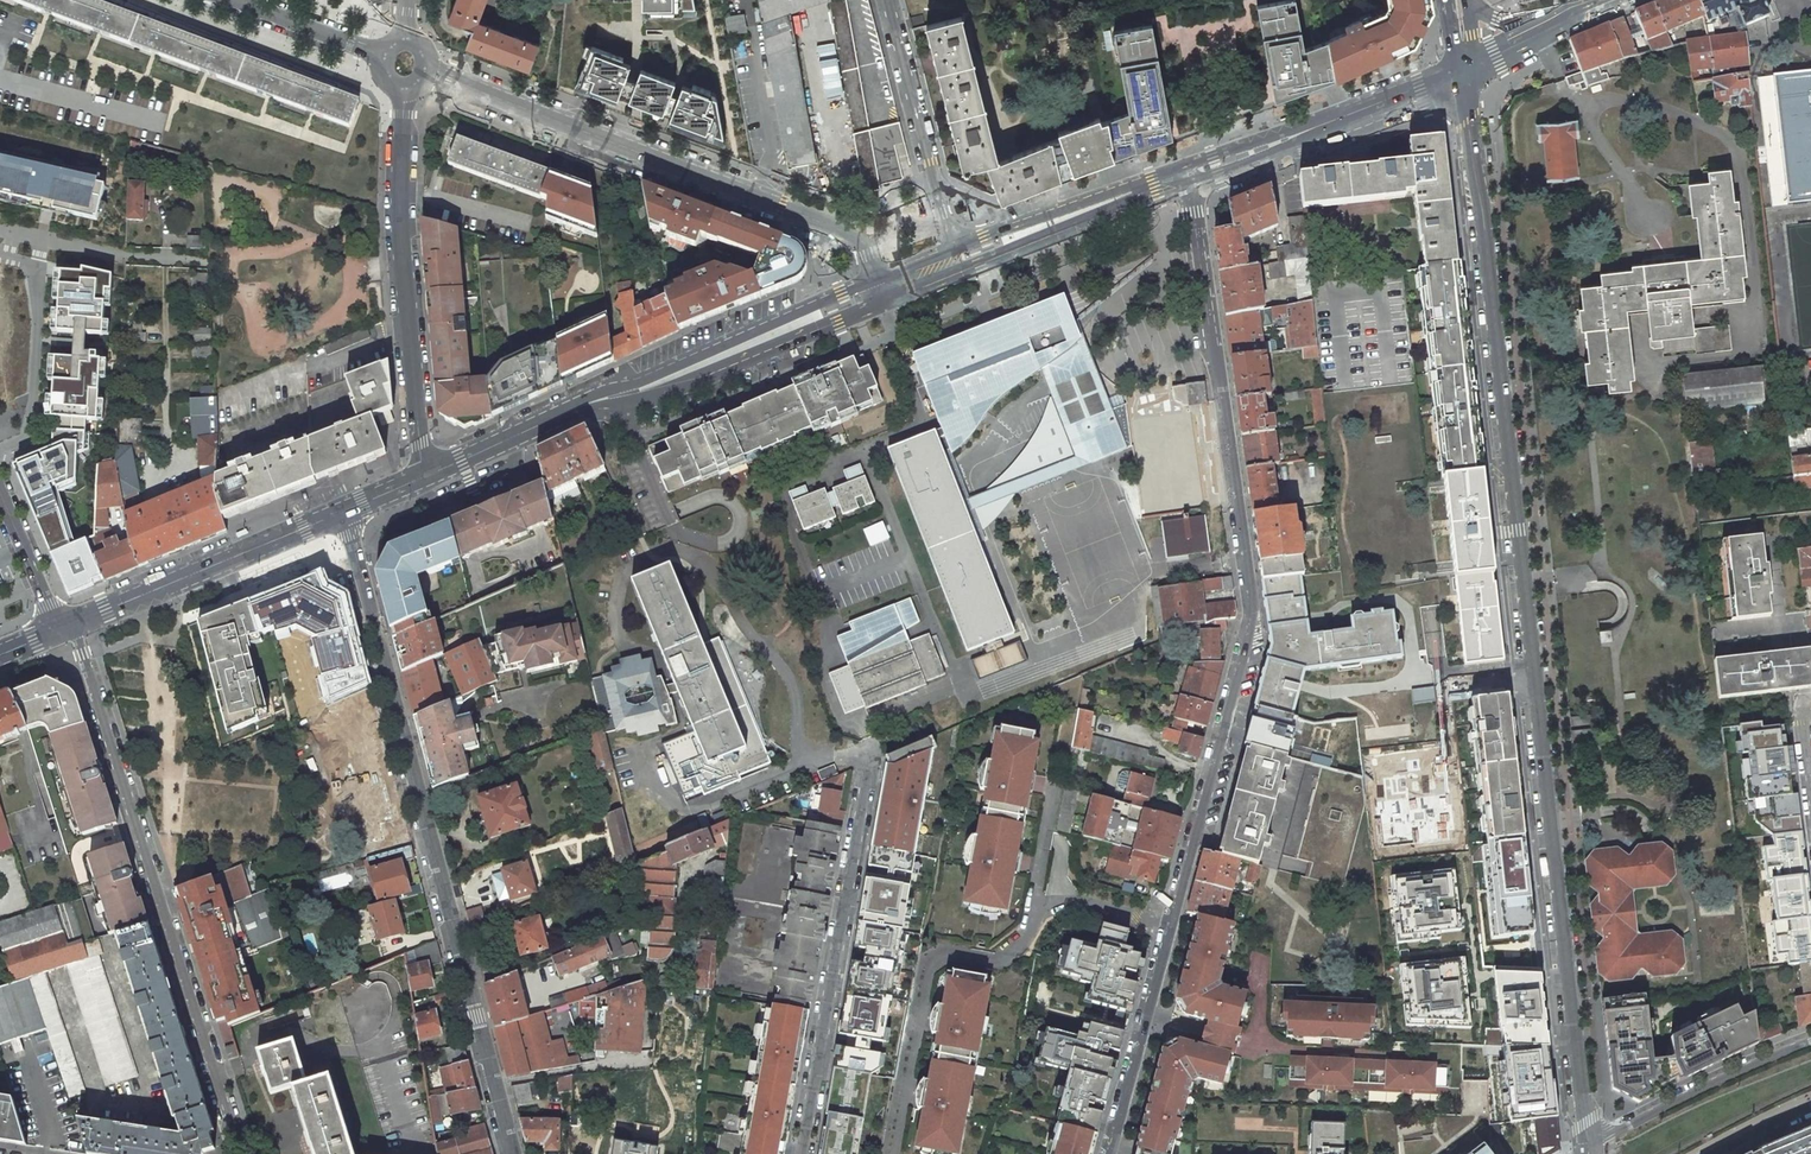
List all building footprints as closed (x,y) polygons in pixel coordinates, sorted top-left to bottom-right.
[(36,9),(37,5),(55,12),(53,16),(94,31),(95,27),(113,34),(112,38),(131,45),(132,41),(161,52),(160,56),(200,71),(202,67),(219,74),(218,78),(256,92),(258,88),(275,95),(274,99),(306,111),(308,107),(325,114),(324,118),(350,127),(356,111),(352,110),(356,101),(335,93),(336,92),(314,84),(314,85),(303,81),(302,85),(295,82),(296,78),(286,74),(286,73),(265,65),(265,67),(255,63),(253,66),(237,60),(239,57),(228,53),(229,52),(208,44),(208,45),(197,41),(196,45),(180,39),(181,35),(171,31),(171,30),(151,22),(150,23),(140,20),(139,23),(131,20),(132,17),(122,13),(122,12),(102,4),(101,5),(91,1),(90,5),(77,0),(12,0),(36,9)] [(466,45),(479,50),(480,48),(491,52),(490,54),(506,60),(507,58),(518,62),(517,64),(530,69),(539,45),(514,36),(514,38),(500,32),(501,31),(477,22),(483,5),(481,5),(483,0),(461,0),(457,9),(455,8),(450,22),(472,30),(466,45)] [(641,9),(647,9),(647,15),(681,15),(681,14),(681,8),(694,8),(693,0),(642,0),(641,9)] [(768,53),(796,48),(790,13),(827,0),(759,0),(768,53)] [(863,192),(880,189),(879,185),(913,176),(868,0),(829,0),(863,192)] [(1333,80),(1331,70),(1331,69),(1326,41),(1303,50),(1294,0),(1291,0),(1256,6),(1273,102),(1333,80)] [(1389,5),(1384,12),(1361,23),(1360,20),(1344,27),(1346,32),(1326,41),(1331,69),(1331,70),(1333,80),(1412,45),(1431,11),(1429,0),(1388,0),(1389,5)] [(1653,5),(1665,32),(1666,32),(1704,16),(1697,0),(1665,0),(1653,5)] [(1704,16),(1706,22),(1736,10),(1744,26),(1768,16),(1762,0),(1697,0),(1704,16)] [(37,5),(36,9),(53,16),(55,12),(37,5)] [(1653,5),(1634,13),(1643,35),(1650,52),(1672,47),(1666,32),(1665,32),(1653,5)] [(912,29),(925,26),(922,14),(909,17),(912,29)] [(743,16),(725,18),(728,34),(746,32),(743,16)] [(926,25),(963,171),(986,165),(998,161),(961,16),(926,25)] [(1622,18),(1608,24),(1622,59),(1624,58),(1636,56),(1622,18)] [(1608,24),(1569,40),(1570,43),(1572,50),(1581,72),(1581,73),(1591,70),(1592,73),(1597,71),(1596,68),(1622,59),(1608,24)] [(1151,25),(1113,32),(1128,119),(1108,126),(1112,144),(1108,145),(1113,159),(1114,159),(1171,139),(1151,25)] [(95,27),(94,31),(112,38),(113,34),(95,27)] [(181,35),(180,39),(196,45),(197,41),(181,35)] [(1636,38),(1643,54),(1650,52),(1643,35),(1636,38)] [(1742,35),(1707,39),(1711,68),(1713,79),(1740,75),(1739,65),(1746,64),(1742,35)] [(1690,71),(1711,68),(1707,39),(1685,43),(1690,71)] [(132,41),(131,45),(160,56),(161,52),(132,41)] [(622,59),(591,47),(575,87),(606,100),(608,95),(617,99),(629,66),(620,63),(622,59)] [(788,167),(817,162),(796,48),(768,53),(788,167)] [(253,66),(255,63),(239,57),(237,60),(253,66)] [(202,67),(200,71),(218,78),(219,74),(202,67)] [(674,84),(640,70),(639,73),(640,74),(640,106),(662,115),(663,113),(670,116),(667,123),(711,140),(713,135),(722,138),(715,99),(708,97),(709,92),(692,86),(691,90),(681,86),(677,97),(670,94),(674,84)] [(1581,73),(1581,72),(1568,77),(1572,86),(1578,83),(1581,90),(1587,88),(1581,73)] [(1760,78),(1774,206),(1810,201),(1810,72),(1760,78)] [(628,102),(640,106),(640,74),(639,73),(628,102)] [(1747,80),(1747,74),(1740,75),(1713,79),(1716,102),(1731,99),(1737,98),(1738,104),(1739,107),(1750,105),(1747,80)] [(274,99),(275,95),(258,88),(256,92),(274,99)] [(308,107),(306,111),(324,118),(325,114),(308,107)] [(1576,119),(1536,123),(1538,139),(1543,138),(1547,179),(1561,177),(1577,175),(1573,135),(1578,134),(1576,119)] [(1108,123),(1052,140),(1053,142),(1052,142),(1061,178),(1113,159),(1108,145),(1112,144),(1108,126),(1108,123)] [(724,145),(722,138),(713,135),(711,140),(724,145)] [(549,175),(549,172),(458,139),(449,164),(541,198),(549,175)] [(1316,173),(1317,174),(1299,176),(1302,205),(1414,193),(1419,241),(1420,241),(1424,269),(1453,266),(1439,139),(1408,142),(1411,162),(1377,166),(1377,168),(1347,171),(1347,169),(1316,173)] [(1052,140),(998,161),(986,165),(1001,202),(1061,178),(1052,142),(1053,142),(1052,140)] [(141,144),(131,141),(131,147),(140,150),(141,144)] [(15,145),(0,142),(0,154),(12,156),(15,145)] [(52,170),(54,158),(46,156),(43,168),(52,170)] [(0,161),(0,195),(44,205),(51,173),(0,161)] [(77,176),(79,164),(65,161),(62,172),(77,176)] [(1704,180),(1688,183),(1691,215),(1695,215),(1700,256),(1676,259),(1661,261),(1631,264),(1631,268),(1599,272),(1601,284),(1579,286),(1582,306),(1578,307),(1580,329),(1584,328),(1588,360),(1583,360),(1586,382),(1602,381),(1603,391),(1630,388),(1629,378),(1633,377),(1632,368),(1626,313),(1647,311),(1650,337),(1651,337),(1655,337),(1656,348),(1662,347),(1661,336),(1693,332),(1692,328),(1690,306),(1722,303),(1721,298),(1744,295),(1741,274),(1745,274),(1737,199),(1733,199),(1729,167),(1703,171),(1704,180)] [(547,200),(545,218),(598,238),(592,188),(549,172),(549,175),(541,198),(547,200)] [(51,173),(44,205),(53,210),(54,210),(62,175),(51,173)] [(106,186),(62,175),(54,210),(97,221),(106,186)] [(128,219),(142,220),(143,214),(143,201),(144,184),(129,183),(128,219)] [(700,236),(706,239),(716,214),(708,211),(642,186),(649,226),(661,228),(668,231),(667,236),(696,247),(700,236)] [(1270,188),(1228,205),(1233,230),(1240,229),(1242,241),(1274,227),(1277,226),(1270,188)] [(760,258),(753,276),(761,297),(794,283),(799,280),(802,277),(806,269),(807,265),(807,260),(805,254),(802,250),(800,248),(795,244),(716,214),(706,239),(717,243),(718,242),(739,250),(741,245),(761,253),(760,258)] [(1278,263),(1307,257),(1303,216),(1287,217),(1290,244),(1276,247),(1278,263)] [(456,230),(422,220),(429,301),(439,414),(465,429),(492,417),(487,381),(470,383),(459,264),(457,264),(456,256),(459,256),(456,230)] [(1233,230),(1214,234),(1219,274),(1246,269),(1244,256),(1248,256),(1247,248),(1243,249),(1242,241),(1240,229),(1233,230)] [(187,248),(206,248),(206,243),(206,237),(188,237),(187,248)] [(761,253),(741,245),(739,250),(760,258),(761,253)] [(1278,263),(1268,264),(1270,279),(1294,275),(1298,303),(1312,300),(1310,284),(1307,257),(1278,263)] [(59,418),(59,432),(86,434),(87,421),(104,421),(106,402),(99,401),(101,379),(106,379),(108,361),(98,360),(98,354),(86,354),(88,335),(109,335),(110,323),(104,322),(106,306),(111,307),(113,276),(62,265),(62,272),(56,272),(53,301),(59,302),(59,311),(53,311),(51,331),(75,332),(74,359),(50,357),(48,381),(54,382),(53,397),(47,397),(45,418),(59,418)] [(1425,337),(1426,353),(1468,348),(1458,265),(1453,266),(1424,269),(1423,269),(1425,289),(1419,290),(1422,314),(1424,313),(1427,337),(1425,337)] [(1246,269),(1219,274),(1225,317),(1263,309),(1257,266),(1246,269)] [(665,296),(668,306),(678,331),(761,297),(753,276),(749,278),(730,271),(722,274),(721,269),(708,274),(707,270),(684,280),(685,283),(674,287),(676,290),(665,294),(665,296)] [(208,273),(193,273),(193,298),(209,298),(209,288),(208,273)] [(627,334),(611,341),(614,361),(642,348),(634,311),(632,293),(630,282),(617,284),(621,300),(622,309),(627,334)] [(642,348),(678,331),(668,306),(665,296),(642,306),(637,292),(632,293),(634,311),(642,348)] [(1263,309),(1225,317),(1231,357),(1265,353),(1301,348),(1317,346),(1312,300),(1298,303),(1263,309)] [(194,301),(194,310),(206,310),(206,301),(194,301)] [(1034,307),(912,355),(941,429),(888,449),(967,652),(1014,633),(978,543),(942,452),(949,449),(951,454),(962,445),(969,438),(976,430),(986,413),(993,405),(1000,398),(1008,392),(1040,369),(1047,365),(1055,386),(1089,372),(1071,325),(1069,321),(1070,319),(1071,317),(1068,314),(1067,313),(1065,313),(1060,315),(1060,317),(1057,318),(1053,306),(1036,312),(1034,307)] [(559,380),(560,386),(614,361),(611,341),(608,316),(608,315),(556,339),(556,342),(558,355),(559,380)] [(1077,320),(1071,325),(1089,372),(1055,386),(1047,365),(1040,369),(1064,428),(1074,424),(1112,409),(1077,320)] [(1728,324),(1692,328),(1693,332),(1695,353),(1731,349),(1728,324)] [(210,341),(210,328),(195,328),(195,341),(210,341)] [(370,337),(366,328),(324,345),(328,354),(370,337)] [(145,341),(146,334),(123,332),(123,340),(145,341)] [(487,381),(492,417),(503,412),(501,409),(526,397),(528,401),(546,392),(544,387),(559,380),(558,355),(556,342),(537,351),(536,348),(501,364),(497,368),(497,372),(490,375),(487,381)] [(1318,356),(1317,346),(1301,348),(1302,358),(1318,356)] [(195,360),(212,359),(211,347),(194,348),(195,360)] [(1480,473),(1482,473),(1468,348),(1426,353),(1427,361),(1433,360),(1435,385),(1430,386),(1433,410),(1435,410),(1438,433),(1435,434),(1438,458),(1446,457),(1446,465),(1444,466),(1445,477),(1480,473)] [(1237,399),(1271,395),(1265,353),(1231,357),(1237,399)] [(682,434),(649,448),(667,491),(700,477),(701,479),(718,472),(719,473),(729,469),(728,468),(745,461),(742,455),(759,447),(760,449),(794,435),(794,433),(811,426),(813,430),(829,423),(831,426),(841,422),(840,420),(838,416),(847,412),(849,416),(857,413),(856,411),(865,407),(864,403),(871,400),(872,404),(882,400),(864,356),(846,363),(848,367),(839,371),(837,367),(836,365),(829,368),(831,373),(821,377),(819,372),(818,370),(809,374),(809,375),(792,383),(795,389),(778,396),(777,394),(743,409),(744,410),(727,418),(725,413),(708,420),(707,418),(697,422),(698,424),(681,431),(682,434)] [(1433,360),(1427,361),(1430,386),(1435,385),(1433,360)] [(310,441),(312,470),(316,480),(386,453),(372,417),(378,415),(383,425),(393,421),(389,410),(393,409),(385,389),(391,387),(382,365),(346,379),(356,404),(353,405),(359,422),(310,441)] [(1759,367),(1681,375),(1685,413),(1763,404),(1763,400),(1759,367)] [(831,373),(829,368),(819,372),(821,377),(831,373)] [(560,386),(559,380),(544,387),(546,392),(560,386)] [(1189,404),(1207,402),(1204,382),(1186,385),(1189,404)] [(1321,388),(1312,389),(1316,426),(1325,425),(1322,393),(1321,388)] [(1304,390),(1284,393),(1285,400),(1305,396),(1304,390)] [(1272,407),(1271,395),(1237,399),(1242,438),(1274,433),(1271,416),(1265,417),(1264,409),(1272,407)] [(217,477),(218,443),(215,397),(190,399),(192,417),(192,436),(200,438),(199,474),(203,483),(125,515),(126,521),(130,541),(140,567),(227,531),(222,517),(216,495),(217,477)] [(501,409),(503,412),(528,401),(526,397),(501,409)] [(1126,404),(1112,409),(1074,424),(1089,463),(1132,446),(1126,404)] [(123,448),(130,448),(140,449),(142,418),(125,417),(123,448)] [(1294,422),(1287,423),(1288,431),(1295,429),(1294,422)] [(1074,424),(1064,428),(1075,457),(969,498),(951,454),(949,449),(942,452),(978,543),(985,540),(973,508),(1089,463),(1074,424)] [(546,492),(604,466),(601,460),(586,427),(536,451),(544,484),(544,483),(546,492)] [(1786,432),(1788,447),(1807,445),(1807,443),(1810,443),(1810,429),(1786,432)] [(93,581),(102,577),(87,539),(75,545),(56,489),(76,482),(77,454),(88,450),(90,434),(86,434),(59,432),(53,431),(54,448),(14,465),(70,596),(95,586),(93,581)] [(1278,463),(1274,433),(1242,438),(1246,468),(1271,464),(1278,463)] [(1710,440),(1689,443),(1694,488),(1723,485),(1721,469),(1714,469),(1710,440)] [(217,477),(216,495),(222,517),(316,480),(312,470),(310,441),(289,449),(288,446),(280,449),(281,452),(247,466),(245,462),(237,466),(238,469),(217,477)] [(122,497),(137,491),(138,491),(130,448),(123,448),(117,447),(116,448),(116,462),(115,463),(122,497)] [(98,466),(96,508),(104,507),(113,506),(123,505),(122,501),(122,497),(115,463),(116,462),(116,448),(108,448),(107,464),(98,466)] [(1790,459),(1792,476),(1810,474),(1810,456),(1790,459)] [(1446,457),(1438,458),(1440,478),(1443,477),(1445,477),(1444,466),(1446,465),(1446,457)] [(875,502),(860,464),(843,470),(849,485),(833,491),(839,505),(843,515),(875,502)] [(1271,464),(1246,468),(1253,514),(1277,511),(1271,464)] [(1464,665),(1501,661),(1480,473),(1445,477),(1443,477),(1445,489),(1448,518),(1450,535),(1453,561),(1460,624),(1464,665)] [(1792,476),(1785,478),(1787,490),(1810,487),(1810,474),(1792,476)] [(546,492),(544,483),(544,484),(519,494),(521,498),(519,497),(516,497),(515,498),(513,501),(512,497),(478,511),(480,515),(478,514),(476,514),(474,515),(473,518),(471,514),(451,523),(459,556),(460,559),(493,545),(494,548),(527,534),(526,531),(553,520),(546,492)] [(803,530),(836,518),(832,507),(827,494),(811,500),(805,485),(788,492),(803,530)] [(137,491),(122,497),(122,501),(126,499),(128,504),(140,499),(137,491)] [(832,507),(839,505),(833,491),(827,494),(832,507)] [(1706,504),(1696,506),(1697,518),(1707,516),(1706,504)] [(123,505),(113,506),(116,522),(126,521),(125,515),(123,505)] [(95,528),(109,529),(104,519),(104,507),(96,508),(95,528)] [(1277,511),(1253,514),(1262,580),(1300,575),(1304,575),(1301,558),(1303,554),(1300,527),(1296,525),(1294,508),(1277,511)] [(1188,554),(1210,551),(1205,516),(1161,522),(1167,562),(1188,559),(1188,554)] [(451,559),(459,556),(451,523),(389,547),(376,574),(393,638),(428,623),(424,615),(428,613),(422,591),(421,589),(419,588),(417,588),(413,575),(426,570),(428,573),(429,574),(431,574),(452,565),(451,559)] [(104,581),(140,567),(130,541),(120,545),(116,535),(112,536),(109,529),(95,528),(94,537),(87,539),(102,577),(104,581)] [(1761,536),(1726,540),(1735,619),(1770,615),(1767,587),(1770,587),(1769,576),(1766,576),(1761,536)] [(1731,620),(1735,619),(1726,540),(1722,540),(1731,620)] [(1797,549),(1802,587),(1810,586),(1810,585),(1810,574),(1810,548),(1797,549)] [(451,559),(452,565),(461,562),(460,559),(459,556),(451,559)] [(613,674),(591,679),(602,726),(604,733),(626,727),(627,733),(637,730),(638,736),(658,731),(657,725),(665,723),(666,726),(677,723),(671,698),(669,699),(668,694),(678,691),(682,700),(685,699),(692,715),(688,717),(704,753),(678,764),(686,783),(690,781),(695,790),(701,787),(704,795),(740,779),(739,776),(770,762),(727,658),(721,661),(714,644),(704,648),(696,629),(693,630),(686,614),(689,612),(681,592),(678,593),(671,577),(674,576),(670,565),(632,581),(636,591),(640,590),(647,606),(643,608),(652,628),(655,627),(662,643),(658,644),(675,683),(666,687),(661,676),(655,677),(651,660),(641,662),(640,656),(620,661),(621,666),(612,668),(613,674)] [(314,575),(251,601),(261,632),(293,622),(307,630),(327,695),(366,678),(347,602),(327,591),(314,575)] [(1159,585),(1150,586),(1159,643),(1201,626),(1215,621),(1235,619),(1237,614),(1235,602),(1203,606),(1201,591),(1222,588),(1222,590),(1233,588),(1231,575),(1200,579),(1200,582),(1159,588),(1159,585)] [(1300,575),(1262,580),(1271,645),(1254,707),(1259,708),(1291,717),(1297,694),(1301,680),(1304,671),(1402,657),(1400,643),(1396,643),(1392,612),(1381,614),(1381,611),(1371,612),(1371,615),(1350,618),(1352,630),(1308,635),(1305,610),(1300,575)] [(678,593),(681,592),(674,576),(671,577),(678,593)] [(640,590),(636,591),(643,608),(647,606),(640,590)] [(920,621),(910,598),(848,622),(852,630),(837,636),(848,665),(828,673),(845,714),(864,706),(865,709),(926,685),(925,682),(945,674),(929,633),(909,641),(905,630),(920,621)] [(227,613),(252,605),(251,601),(227,611),(227,613)] [(259,625),(252,605),(227,613),(227,611),(205,620),(222,683),(218,689),(226,719),(233,722),(236,731),(262,720),(260,714),(270,711),(262,680),(259,681),(256,667),(254,668),(249,649),(253,648),(252,644),(250,638),(262,634),(261,632),(259,625)] [(428,613),(424,615),(428,623),(433,621),(430,612),(428,613)] [(696,629),(689,612),(686,614),(693,630),(696,629)] [(1218,631),(1232,630),(1235,619),(1215,621),(1201,626),(1201,659),(1219,659),(1218,631)] [(205,620),(199,623),(218,689),(222,683),(205,620)] [(393,638),(402,673),(431,660),(443,654),(435,620),(433,621),(428,623),(393,638)] [(489,645),(483,646),(495,674),(526,666),(534,664),(535,670),(554,666),(552,660),(559,658),(561,664),(586,658),(578,623),(538,633),(537,630),(523,633),(523,631),(495,638),(496,643),(489,645)] [(662,643),(655,627),(652,628),(658,644),(662,643)] [(250,638),(252,644),(264,641),(262,634),(250,638)] [(480,638),(450,652),(467,693),(498,680),(495,674),(483,646),(480,638)] [(721,661),(727,658),(720,641),(714,644),(721,661)] [(1713,660),(1718,698),(1810,687),(1810,664),(1809,649),(1713,660)] [(1136,664),(1132,654),(1123,658),(1125,664),(1136,664)] [(431,660),(402,673),(414,717),(444,704),(431,660)] [(1212,704),(1224,662),(1196,663),(1194,669),(1191,668),(1184,696),(1212,704)] [(49,680),(12,694),(25,720),(28,729),(39,725),(44,726),(48,728),(51,732),(57,753),(53,754),(73,819),(77,818),(83,835),(112,826),(110,818),(115,817),(106,790),(101,791),(98,781),(100,780),(101,778),(102,776),(102,775),(79,702),(76,696),(74,694),(70,690),(49,680)] [(0,699),(0,740),(28,729),(25,720),(12,694),(0,699)] [(1179,701),(1172,729),(1185,733),(1188,722),(1206,727),(1212,704),(1184,696),(1181,695),(1170,694),(1171,701),(1179,701)] [(1504,839),(1524,837),(1508,695),(1471,700),(1473,723),(1471,723),(1472,732),(1474,734),(1475,742),(1473,742),(1476,768),(1478,767),(1482,799),(1485,801),(1485,808),(1481,809),(1482,818),(1484,818),(1487,841),(1504,839)] [(444,704),(414,717),(433,789),(446,784),(469,775),(463,752),(479,747),(470,714),(454,719),(453,716),(456,716),(463,702),(462,696),(444,704)] [(486,705),(494,704),(492,697),(485,698),(486,705)] [(685,699),(682,700),(688,717),(692,715),(685,699)] [(1287,732),(1291,717),(1259,708),(1255,724),(1287,732)] [(1090,735),(1094,713),(1078,709),(1071,747),(1161,771),(1164,759),(1148,755),(1149,750),(1090,735)] [(272,716),(270,711),(260,714),(262,720),(272,716)] [(1360,756),(1356,718),(1324,722),(1314,723),(1294,717),(1291,726),(1321,734),(1320,738),(1318,747),(1313,764),(1321,766),(1363,777),(1360,756)] [(236,731),(233,722),(226,719),(230,734),(236,731)] [(1783,726),(1761,729),(1760,723),(1738,726),(1742,754),(1749,819),(1770,835),(1801,831),(1797,795),(1792,795),(1790,776),(1794,775),(1790,748),(1786,748),(1783,726)] [(602,726),(589,731),(600,773),(613,769),(604,733),(602,726)] [(361,788),(393,779),(389,761),(376,764),(370,742),(383,739),(380,727),(337,739),(346,772),(357,769),(361,788)] [(965,864),(971,865),(971,868),(964,903),(970,904),(1000,909),(1005,911),(1013,872),(1010,872),(1010,871),(1009,870),(1012,853),(1013,853),(1014,852),(1016,853),(1022,825),(1016,824),(1019,808),(1025,809),(1028,791),(1026,790),(1026,789),(1025,789),(1027,774),(1029,774),(1029,773),(1032,774),(1035,753),(1030,752),(1033,738),(1034,733),(1002,727),(1000,734),(998,744),(995,743),(991,762),(987,761),(984,776),(978,775),(978,776),(978,781),(980,786),(986,787),(986,790),(984,797),(990,798),(986,816),(981,815),(977,834),(973,833),(970,848),(963,847),(963,852),(963,856),(965,864)] [(1153,736),(1161,738),(1163,729),(1156,727),(1153,736)] [(1198,758),(1203,738),(1185,733),(1172,729),(1164,727),(1163,729),(1161,738),(1181,744),(1178,752),(1198,758)] [(1307,744),(1318,747),(1320,738),(1310,735),(1307,744)] [(919,823),(925,792),(923,791),(924,786),(926,786),(928,775),(933,749),(929,738),(887,755),(891,765),(885,768),(881,792),(886,793),(885,799),(887,799),(886,806),(883,805),(881,817),(877,816),(873,838),(877,839),(875,848),(914,855),(917,833),(918,828),(916,828),(917,823),(919,823)] [(1258,864),(1287,757),(1250,747),(1221,855),(1240,859),(1250,862),(1258,864)] [(1382,789),(1406,786),(1403,765),(1406,765),(1405,750),(1360,756),(1363,777),(1364,791),(1372,790),(1369,764),(1376,763),(1376,764),(1380,764),(1382,789)] [(978,775),(984,776),(987,761),(985,760),(982,764),(980,768),(978,771),(978,775)] [(837,773),(834,765),(818,772),(821,780),(837,773)] [(1364,791),(1363,777),(1321,766),(1296,858),(1312,862),(1308,877),(1343,887),(1365,802),(1364,791)] [(1122,791),(1127,792),(1132,773),(1128,772),(1124,772),(1121,775),(1118,784),(1119,788),(1122,791)] [(821,782),(824,790),(839,793),(843,773),(821,782)] [(1154,779),(1132,773),(1127,792),(1123,803),(1132,805),(1145,809),(1146,809),(1154,779)] [(1447,790),(1446,782),(1423,784),(1424,792),(1447,790)] [(449,796),(446,784),(433,789),(436,800),(449,796)] [(520,793),(518,788),(517,784),(478,797),(491,837),(530,825),(525,809),(526,808),(523,799),(522,799),(520,793)] [(1412,793),(1412,786),(1406,786),(1382,789),(1377,789),(1379,808),(1414,804),(1412,793)] [(837,815),(840,793),(839,793),(824,790),(820,812),(837,815)] [(886,806),(887,799),(885,799),(886,793),(881,792),(877,816),(881,817),(883,805),(886,806)] [(1113,844),(1120,846),(1125,829),(1127,821),(1132,805),(1123,803),(1094,796),(1083,837),(1113,844)] [(990,798),(984,797),(982,809),(981,815),(986,816),(990,798)] [(15,847),(0,803),(0,853),(15,847)] [(1414,804),(1379,808),(1382,826),(1416,822),(1414,804)] [(367,858),(411,846),(408,834),(396,838),(387,808),(355,817),(358,828),(361,837),(367,858)] [(1016,824),(1022,825),(1025,809),(1019,808),(1016,824)] [(623,809),(606,816),(611,837),(618,866),(633,860),(635,859),(623,809)] [(1160,857),(1171,860),(1182,818),(1146,809),(1145,809),(1140,824),(1138,833),(1133,850),(1160,857)] [(825,817),(824,825),(841,828),(843,820),(825,817)] [(677,864),(727,844),(729,820),(666,846),(668,851),(674,865),(677,864)] [(1140,824),(1127,821),(1125,829),(1138,833),(1140,824)] [(776,996),(775,1006),(803,1011),(804,1002),(810,1003),(814,985),(813,984),(816,968),(824,924),(822,924),(827,898),(823,898),(824,889),(830,890),(833,872),(836,856),(841,828),(824,825),(808,822),(804,839),(796,838),(793,856),(799,857),(796,874),(798,875),(802,876),(800,884),(797,883),(795,892),(793,892),(788,917),(787,926),(782,925),(781,934),(787,935),(784,952),(776,951),(773,968),(779,969),(776,987),(778,987),(782,988),(781,997),(776,996)] [(1416,822),(1382,826),(1380,826),(1383,850),(1420,846),(1419,832),(1417,822),(1416,822)] [(1733,830),(1734,840),(1749,838),(1748,832),(1747,828),(1733,830)] [(1801,831),(1770,835),(1762,847),(1767,882),(1772,881),(1777,922),(1773,922),(1777,954),(1787,953),(1788,966),(1810,963),(1810,911),(1801,831)] [(963,847),(970,848),(973,833),(971,833),(966,839),(963,847)] [(1483,959),(1540,963),(1532,907),(1520,908),(1518,894),(1530,893),(1524,837),(1469,844),(1483,959)] [(1594,851),(1586,861),(1588,884),(1598,892),(1599,896),(1591,906),(1593,928),(1603,936),(1604,940),(1596,950),(1598,973),(1608,981),(1631,978),(1639,969),(1643,968),(1653,976),(1675,974),(1683,963),(1681,941),(1676,936),(1671,941),(1636,945),(1626,938),(1621,890),(1629,880),(1664,876),(1669,880),(1674,875),(1671,852),(1660,843),(1638,846),(1630,856),(1626,856),(1616,849),(1594,851)] [(1133,850),(1120,846),(1113,844),(1105,872),(1122,876),(1124,877),(1127,878),(1128,874),(1138,876),(1138,878),(1153,882),(1160,857),(1133,850)] [(114,933),(116,933),(149,924),(141,900),(137,901),(130,880),(132,878),(133,875),(126,853),(121,854),(119,846),(89,856),(97,880),(92,882),(104,917),(108,916),(114,933)] [(402,862),(414,858),(411,846),(367,858),(380,904),(395,900),(423,892),(421,884),(409,887),(402,862)] [(1204,850),(1195,881),(1231,891),(1240,859),(1221,855),(1204,850)] [(677,864),(674,865),(668,851),(636,865),(635,865),(650,917),(647,961),(661,962),(667,960),(671,955),(675,949),(677,914),(674,914),(670,914),(671,906),(674,903),(677,864)] [(705,894),(722,896),(726,853),(721,853),(720,861),(715,861),(706,867),(705,878),(707,878),(705,894)] [(870,856),(866,877),(894,882),(897,868),(898,861),(870,856)] [(925,873),(932,874),(935,858),(931,858),(930,861),(927,860),(925,873)] [(527,861),(502,869),(503,872),(510,898),(511,900),(537,893),(527,861)] [(1246,881),(1256,883),(1261,865),(1258,864),(1250,862),(1246,881)] [(1460,862),(1384,872),(1393,947),(1470,936),(1460,862)] [(241,864),(212,876),(216,888),(221,886),(227,905),(251,895),(241,864)] [(503,872),(492,875),(500,901),(510,898),(503,872)] [(216,888),(212,876),(200,880),(195,882),(175,890),(216,1022),(225,1018),(228,1017),(231,1025),(261,1013),(242,958),(258,953),(256,949),(288,935),(286,930),(280,932),(277,921),(269,893),(268,889),(251,895),(227,905),(221,886),(216,888)] [(1656,886),(1665,885),(1669,880),(1664,876),(1629,880),(1621,890),(1626,938),(1636,945),(1671,941),(1676,936),(1671,932),(1662,933),(1659,934),(1640,936),(1635,933),(1634,915),(1633,908),(1631,892),(1634,888),(1652,886),(1656,886)] [(889,910),(894,882),(866,877),(862,905),(889,910)] [(1231,891),(1195,881),(1187,913),(1199,916),(1203,917),(1223,922),(1223,921),(1231,891)] [(539,891),(541,898),(554,892),(551,886),(539,891)] [(277,891),(269,893),(277,921),(284,919),(277,891)] [(82,898),(71,902),(83,942),(95,939),(82,898)] [(0,923),(0,943),(14,983),(29,978),(45,972),(67,965),(88,958),(84,943),(83,942),(71,902),(70,900),(35,911),(0,923)] [(380,904),(370,907),(379,940),(404,933),(395,900),(380,904)] [(991,915),(998,915),(1000,909),(970,904),(968,909),(976,912),(984,914),(991,915)] [(482,906),(465,911),(469,927),(485,921),(482,906)] [(108,916),(104,917),(109,935),(114,933),(108,916)] [(1203,917),(1199,916),(1176,1000),(1184,1015),(1209,1022),(1236,1029),(1237,1024),(1190,1011),(1192,1003),(1190,999),(1182,997),(1203,917)] [(547,933),(544,934),(539,917),(513,924),(521,956),(548,948),(545,938),(548,937),(547,933)] [(1223,922),(1203,917),(1182,997),(1190,999),(1192,1003),(1190,1011),(1237,1024),(1245,994),(1219,987),(1218,984),(1227,948),(1234,924),(1223,921),(1223,922)] [(287,929),(284,919),(277,921),(280,932),(286,930),(287,929)] [(864,964),(851,962),(847,990),(876,996),(891,998),(902,930),(858,923),(854,947),(866,950),(864,964)] [(1125,981),(1127,972),(1137,974),(1138,968),(1144,969),(1146,961),(1139,960),(1141,956),(1132,953),(1133,948),(1126,946),(1129,931),(1103,924),(1097,947),(1071,941),(1070,948),(1062,946),(1056,970),(1063,972),(1062,974),(1072,976),(1071,982),(1091,987),(1088,996),(1084,995),(1082,1001),(1131,1013),(1139,985),(1125,981)] [(191,1070),(194,1069),(149,925),(116,935),(174,1118),(176,1117),(182,1134),(78,1118),(88,1152),(103,1153),(203,1153),(203,1152),(214,1149),(210,1134),(211,1134),(206,1117),(209,1117),(204,1101),(201,1102),(191,1070)] [(613,932),(622,955),(629,952),(620,930),(613,932)] [(556,956),(552,957),(560,976),(609,955),(611,959),(622,955),(613,932),(570,950),(556,956)] [(98,939),(84,943),(88,958),(98,955),(103,953),(98,939)] [(694,988),(712,989),(717,941),(703,940),(702,952),(698,952),(694,988)] [(432,986),(427,964),(442,961),(437,941),(405,954),(411,991),(432,986)] [(553,948),(556,956),(570,950),(566,941),(555,945),(555,946),(553,948)] [(1468,951),(1393,960),(1402,1027),(1479,1030),(1468,951)] [(497,968),(501,978),(508,976),(502,952),(477,957),(481,973),(497,968)] [(106,1086),(138,1076),(98,955),(88,958),(67,965),(106,1086)] [(1540,963),(1483,959),(1509,1118),(1554,1112),(1540,963)] [(1795,997),(1798,1027),(1810,1022),(1810,963),(1800,964),(1804,996),(1795,997)] [(485,985),(501,978),(497,968),(481,973),(485,985)] [(985,977),(953,971),(949,989),(945,988),(942,1006),(938,1005),(933,1033),(936,1034),(934,1044),(940,1045),(936,1064),(931,1063),(928,1078),(927,1081),(923,1081),(918,1108),(922,1109),(914,1147),(920,1148),(947,1153),(956,1153),(964,1115),(962,1115),(964,1103),(966,1104),(970,1085),(972,1070),(967,1069),(970,1052),(976,1053),(979,1036),(986,998),(981,997),(985,977)] [(69,1098),(85,1093),(45,972),(29,978),(46,1029),(47,1033),(50,1039),(51,1045),(69,1098)] [(496,1028),(528,1017),(516,972),(508,976),(501,978),(485,985),(496,1028)] [(671,976),(671,986),(680,987),(681,973),(671,973),(671,976)] [(658,978),(658,985),(671,986),(671,976),(661,975),(658,978)] [(0,988),(0,1045),(12,1041),(19,1038),(46,1029),(29,978),(14,983),(0,988)] [(609,991),(596,995),(595,1049),(604,1050),(640,1053),(646,979),(614,989),(609,991)] [(607,984),(605,981),(569,993),(570,995),(567,996),(566,994),(549,1000),(551,1009),(596,995),(609,991),(607,984)] [(435,996),(438,1005),(452,1001),(450,991),(435,996)] [(1645,994),(1601,998),(1611,1090),(1638,1103),(1758,1043),(1756,1026),(1754,1011),(1742,1017),(1736,1005),(1671,1037),(1674,1057),(1669,1059),(1653,1061),(1651,1046),(1646,999),(1645,994)] [(880,1037),(876,1037),(875,1040),(899,1045),(908,1001),(891,998),(876,996),(873,1013),(885,1015),(880,1037)] [(1362,1007),(1362,1001),(1294,998),(1294,1004),(1282,1003),(1281,1015),(1287,1015),(1286,1036),(1322,1038),(1324,1036),(1330,1036),(1332,1038),(1368,1040),(1369,1019),(1374,1019),(1375,1007),(1362,1007)] [(809,1012),(803,1011),(775,1006),(773,1005),(769,1025),(763,1024),(757,1055),(753,1079),(749,1103),(744,1136),(741,1153),(784,1153),(809,1012)] [(930,1033),(933,1033),(938,1005),(935,1005),(933,1008),(931,1013),(929,1019),(929,1025),(930,1031),(930,1033)] [(415,1013),(419,1039),(440,1034),(434,1011),(419,1015),(418,1012),(415,1013)] [(528,1017),(496,1028),(508,1077),(579,1064),(578,1056),(567,1059),(561,1040),(550,1043),(542,1013),(528,1017)] [(842,1017),(839,1034),(865,1039),(866,1035),(858,1034),(860,1021),(842,1017)] [(1236,1029),(1209,1022),(1207,1028),(1205,1035),(1202,1048),(1229,1055),(1232,1056),(1239,1030),(1236,1029)] [(1764,1023),(1756,1026),(1758,1043),(1783,1033),(1779,1025),(1767,1031),(1764,1023)] [(1096,1102),(1105,1104),(1115,1070),(1111,1069),(1113,1061),(1107,1060),(1109,1051),(1119,1053),(1125,1033),(1091,1024),(1088,1036),(1079,1033),(1078,1036),(1046,1028),(1045,1035),(1038,1033),(1035,1044),(1042,1046),(1037,1063),(1070,1070),(1065,1090),(1058,1123),(1097,1134),(1103,1114),(1094,1111),(1096,1102)] [(35,1044),(50,1039),(47,1033),(33,1038),(35,1044)] [(865,1039),(839,1034),(835,1061),(867,1066),(868,1060),(870,1050),(872,1040),(865,1039)] [(19,1038),(12,1041),(15,1052),(23,1050),(19,1038)] [(331,1075),(308,1082),(294,1039),(257,1050),(271,1094),(294,1087),(315,1153),(355,1153),(331,1075)] [(1177,1041),(1163,1049),(1139,1136),(1144,1138),(1166,1055),(1173,1057),(1178,1054),(1180,1047),(1228,1060),(1229,1055),(1202,1048),(1177,1041)] [(229,1059),(238,1056),(234,1044),(225,1047),(229,1059)] [(940,1045),(934,1044),(931,1063),(936,1064),(940,1045)] [(446,1094),(475,1088),(464,1045),(445,1048),(450,1065),(440,1067),(445,1088),(446,1094)] [(1166,1055),(1144,1138),(1139,1136),(1136,1148),(1157,1153),(1171,1153),(1191,1077),(1221,1085),(1228,1060),(1180,1047),(1178,1054),(1173,1057),(1166,1055)] [(604,1057),(604,1050),(595,1049),(595,1057),(604,1057)] [(967,1069),(972,1070),(974,1061),(976,1053),(970,1052),(967,1069)] [(1407,1063),(1290,1058),(1289,1070),(1289,1080),(1306,1081),(1306,1084),(1324,1085),(1324,1089),(1324,1090),(1327,1090),(1333,1090),(1333,1086),(1351,1086),(1351,1083),(1368,1084),(1385,1084),(1385,1088),(1404,1089),(1403,1093),(1412,1093),(1412,1089),(1431,1090),(1431,1086),(1448,1087),(1449,1065),(1407,1063)] [(833,1069),(828,1102),(865,1108),(871,1075),(833,1069)] [(571,1114),(573,1075),(559,1077),(558,1093),(567,1092),(567,1097),(566,1097),(566,1114),(568,1114),(571,1114)] [(916,1108),(918,1108),(923,1081),(921,1080),(918,1084),(916,1088),(914,1096),(914,1101),(915,1107),(916,1108)] [(1306,1081),(1289,1080),(1288,1088),(1309,1089),(1324,1089),(1324,1085),(1306,1084),(1306,1081)] [(529,1083),(511,1086),(516,1104),(532,1101),(529,1083)] [(1333,1086),(1333,1090),(1368,1092),(1368,1084),(1351,1083),(1351,1086),(1333,1086)] [(1368,1084),(1368,1092),(1403,1093),(1404,1089),(1385,1088),(1385,1084),(1368,1084)] [(445,1088),(427,1092),(428,1097),(436,1096),(446,1094),(445,1088)] [(446,1094),(450,1114),(480,1108),(475,1088),(446,1094)] [(450,1114),(446,1094),(436,1096),(441,1116),(450,1114)] [(27,1145),(13,1098),(0,1096),(0,1141),(27,1145)] [(441,1116),(436,1096),(428,1097),(433,1124),(442,1122),(441,1116)] [(820,1148),(853,1153),(857,1153),(865,1108),(828,1102),(820,1148)] [(1538,1153),(1550,1153),(1560,1148),(1556,1118),(1545,1119),(1534,1121),(1535,1134),(1538,1153)] [(559,1120),(520,1120),(526,1142),(545,1142),(546,1151),(559,1151),(559,1120)] [(1091,1132),(1058,1123),(1050,1153),(1087,1153),(1090,1143),(1088,1142),(1091,1132)] [(1311,1123),(1310,1136),(1317,1136),(1317,1149),(1310,1149),(1310,1153),(1343,1153),(1343,1150),(1344,1150),(1345,1124),(1311,1123)] [(450,1140),(454,1153),(475,1153),(492,1149),(485,1124),(468,1127),(470,1135),(450,1140)] [(1769,1143),(1757,1149),(1754,1148),(1758,1153),(1810,1153),(1810,1126),(1769,1143)] [(1097,1134),(1091,1132),(1088,1142),(1090,1143),(1087,1153),(1092,1153),(1097,1134)] [(434,1134),(437,1153),(454,1153),(450,1140),(440,1143),(439,1141),(440,1140),(438,1133),(434,1134)] [(614,1142),(613,1153),(656,1153),(657,1148),(614,1142)] [(1483,1146),(1472,1153),(1490,1153),(1483,1146)]
